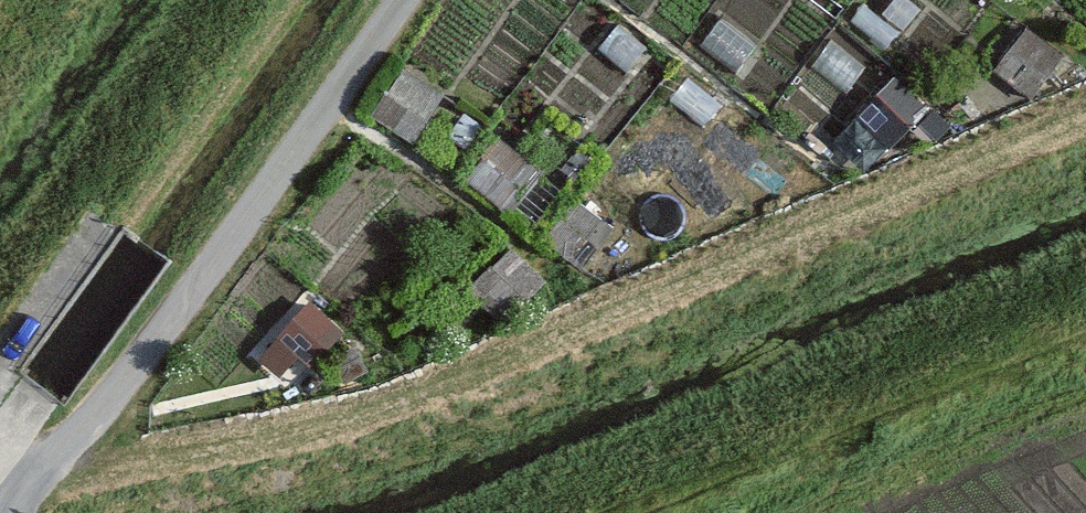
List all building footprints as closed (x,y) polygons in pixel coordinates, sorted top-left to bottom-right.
[(896,34),(861,7),(842,32),(877,59),(896,34)] [(758,44),(720,16),(698,47),(736,74),(758,44)] [(648,46),(616,23),(596,50),(628,73),(648,46)] [(1023,24),(993,64),(1035,96),(1065,56),(1023,24)] [(404,67),(374,106),(416,138),(446,99),(404,67)] [(891,75),(856,109),(893,147),(928,112),(891,75)] [(722,103),(687,76),(667,101),(702,128),(722,103)] [(499,138),(469,177),(511,209),(541,170),(499,138)] [(571,194),(541,233),(583,265),(613,226),(571,194)] [(509,242),(473,276),(510,314),(546,279),(509,242)] [(304,301),(268,343),(301,371),(337,329),(304,301)]
